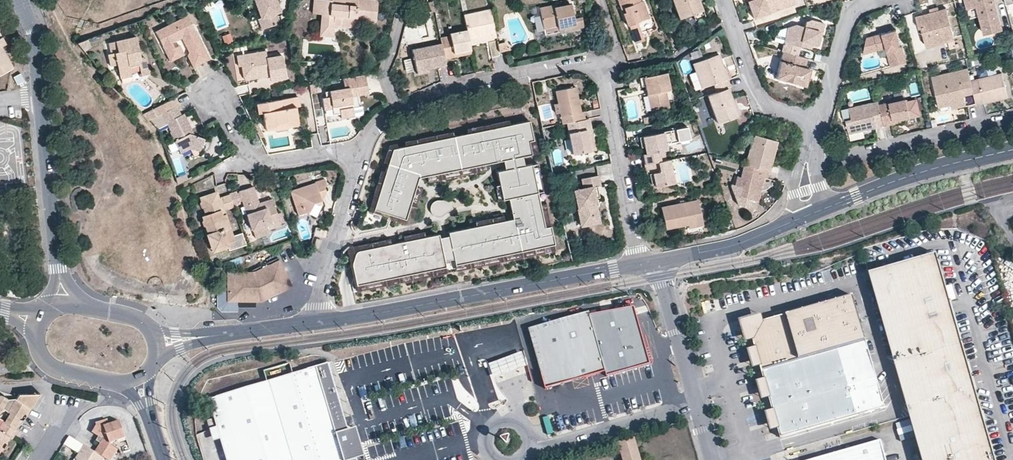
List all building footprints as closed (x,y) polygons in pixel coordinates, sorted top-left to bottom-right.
[(262,17),(259,18),(263,29),(281,22),(277,12),(281,10),(277,0),(256,0),(262,17)] [(319,14),(320,0),(312,0),(312,14),(319,14)] [(333,17),(341,17),(340,26),(354,27),(356,1),(349,1),(349,0),(330,0),(320,0),(319,14),(321,15),(320,35),(332,36),(333,17)] [(647,19),(641,1),(639,2),(638,0),(616,0),(619,9),(622,8),(623,11),(622,14),(625,26),(627,25),(629,26),(634,43),(642,41),(637,25),(635,25),(634,23),(647,19)] [(678,19),(692,14),(702,10),(699,0),(672,0),(678,19)] [(753,17),(793,3),(792,0),(747,0),(753,17)] [(974,7),(977,17),(982,35),(1000,30),(992,0),(963,0),(966,9),(974,7)] [(583,27),(582,17),(574,19),(572,5),(555,8),(555,5),(541,7),(544,28),(545,34),(560,32),(560,28),(575,25),(576,29),(583,27)] [(544,28),(541,7),(534,9),(539,38),(577,31),(576,29),(575,25),(560,28),(560,32),(545,34),(544,28)] [(969,20),(977,17),(974,7),(966,9),(969,20)] [(920,15),(923,27),(917,28),(918,33),(921,33),(924,47),(952,39),(945,9),(938,10),(930,12),(920,15)] [(490,10),(487,11),(492,36),(469,40),(469,43),(496,38),(490,10)] [(692,14),(694,20),(705,16),(702,10),(692,14)] [(469,40),(492,36),(487,11),(463,15),(467,31),(469,40)] [(917,28),(923,27),(920,15),(914,17),(917,28)] [(174,47),(172,42),(182,37),(189,51),(188,55),(194,66),(210,58),(197,33),(195,34),(193,31),(195,30),(188,16),(157,31),(166,51),(174,47)] [(810,19),(804,21),(803,27),(796,24),(787,27),(780,51),(783,52),(795,56),(798,46),(805,47),(806,43),(812,43),(817,45),(823,23),(810,19)] [(884,50),(888,50),(892,64),(905,61),(901,46),(899,46),(894,30),(865,37),(861,53),(876,50),(874,44),(882,43),(883,47),(884,50)] [(454,57),(454,53),(470,50),(469,43),(469,40),(467,31),(450,34),(449,37),(440,39),(441,44),(444,59),(454,57)] [(129,66),(128,61),(138,59),(139,64),(141,75),(148,74),(144,57),(140,58),(136,36),(109,42),(112,53),(108,53),(111,65),(118,63),(120,74),(130,72),(129,66)] [(14,69),(2,47),(7,45),(3,38),(0,39),(0,76),(14,69)] [(924,47),(926,51),(954,43),(952,39),(924,47)] [(76,42),(81,48),(87,46),(86,40),(85,40),(76,42)] [(491,57),(500,56),(498,46),(497,41),(488,43),(491,57)] [(444,59),(441,44),(411,51),(415,72),(427,69),(445,66),(444,59)] [(510,54),(508,44),(498,46),(500,56),(510,54)] [(166,51),(170,61),(184,54),(180,45),(174,47),(166,51)] [(887,66),(892,64),(888,50),(884,50),(887,66)] [(243,66),(244,76),(269,72),(269,76),(275,79),(286,77),(282,55),(267,57),(266,51),(237,55),(239,66),(243,66)] [(803,86),(808,69),(800,66),(802,58),(795,56),(783,52),(775,78),(803,86)] [(699,87),(711,83),(714,93),(726,89),(729,87),(717,54),(691,63),(699,87)] [(129,66),(130,72),(140,70),(139,64),(138,59),(128,61),(129,66)] [(952,102),(964,99),(963,96),(973,94),(969,80),(966,68),(950,72),(931,76),(939,107),(953,104),(952,102)] [(244,76),(245,80),(269,76),(269,72),(244,76)] [(656,110),(668,108),(665,92),(670,91),(666,73),(643,78),(645,86),(651,85),(652,95),(656,110)] [(973,94),(975,104),(1005,97),(1000,73),(969,80),(973,94)] [(357,95),(356,92),(366,90),(363,74),(362,74),(343,78),(344,88),(325,91),(326,97),(322,97),(324,109),(332,108),(334,114),(341,112),(341,117),(355,115),(354,113),(357,113),(361,106),(359,106),(357,96),(357,95)] [(320,84),(310,85),(312,94),(321,92),(320,84)] [(584,112),(581,112),(576,89),(556,93),(558,105),(561,115),(563,125),(567,124),(586,120),(584,112)] [(714,93),(704,96),(714,122),(735,115),(731,103),(726,89),(714,93)] [(649,111),(656,110),(652,95),(646,96),(649,111)] [(740,110),(749,107),(745,95),(736,98),(740,110)] [(182,103),(178,96),(142,112),(140,113),(146,119),(162,112),(176,105),(182,103)] [(277,125),(280,122),(288,120),(290,123),(299,122),(299,121),(298,107),(300,106),(299,96),(259,103),(260,113),(264,113),(266,126),(267,127),(277,125)] [(913,115),(910,101),(901,103),(900,99),(877,105),(882,125),(892,122),(892,120),(900,118),(904,117),(913,115)] [(953,104),(954,107),(965,105),(964,99),(952,102),(953,104)] [(844,120),(847,133),(882,125),(877,105),(876,100),(847,107),(850,118),(844,120)] [(176,105),(162,112),(170,132),(168,132),(177,150),(190,146),(200,149),(203,140),(196,138),(192,137),(189,132),(192,131),(184,114),(181,115),(176,105)] [(437,232),(356,250),(359,288),(445,270),(444,262),(455,259),(458,266),(556,242),(550,221),(544,222),(532,159),(517,162),(515,153),(524,151),(520,135),(526,134),(522,118),(384,146),(367,206),(361,206),(356,225),(356,228),(383,223),(387,213),(403,218),(418,175),(507,155),(509,164),(494,169),(502,195),(508,193),(514,214),(450,229),(453,251),(443,254),(437,232)] [(573,156),(591,152),(586,131),(591,130),(590,119),(586,120),(567,124),(570,139),(573,156)] [(267,127),(268,130),(299,125),(299,122),(290,123),(288,120),(280,122),(277,125),(267,127)] [(591,130),(586,131),(591,152),(596,150),(591,130)] [(663,133),(644,136),(646,147),(647,154),(643,155),(645,165),(661,162),(659,153),(667,151),(663,133)] [(767,160),(768,156),(772,154),(776,140),(752,134),(743,164),(767,171),(770,161),(767,160)] [(177,150),(180,157),(195,151),(198,153),(200,149),(190,146),(177,150)] [(650,175),(653,174),(655,184),(656,187),(674,184),(673,176),(670,160),(661,162),(645,165),(648,176),(650,175)] [(759,190),(756,190),(759,178),(763,179),(765,179),(767,171),(743,164),(739,178),(737,177),(734,187),(741,189),(739,196),(751,200),(756,202),(759,190)] [(595,216),(594,206),(598,205),(597,198),(596,195),(598,195),(596,186),(599,186),(602,186),(600,176),(583,179),(585,189),(575,191),(582,226),(593,224),(592,216),(595,216)] [(298,216),(309,213),(314,204),(320,206),(322,205),(320,195),(326,193),(325,187),(327,187),(325,179),(315,182),(315,184),(291,191),(298,216)] [(248,206),(251,215),(246,216),(250,231),(257,229),(259,237),(267,234),(265,230),(279,226),(271,200),(257,204),(251,189),(238,193),(241,202),(243,207),(248,206)] [(207,229),(208,229),(210,233),(208,233),(204,234),(207,244),(218,248),(226,246),(226,242),(233,240),(235,247),(244,244),(241,231),(232,235),(231,232),(226,217),(224,210),(233,207),(232,205),(229,196),(229,195),(216,199),(214,194),(200,199),(201,202),(200,204),(200,206),(201,207),(202,209),(204,209),(205,212),(210,211),(211,214),(202,217),(203,221),(202,222),(203,226),(206,226),(207,229)] [(238,203),(235,194),(229,196),(232,205),(238,203)] [(433,217),(453,209),(448,197),(428,205),(433,217)] [(662,208),(666,229),(688,224),(689,228),(703,225),(698,201),(662,208)] [(320,206),(314,204),(309,213),(308,215),(316,219),(320,206)] [(598,205),(594,206),(595,216),(592,216),(593,224),(601,223),(598,205)] [(235,247),(233,240),(226,242),(226,246),(228,250),(235,247)] [(931,255),(866,276),(867,286),(908,417),(915,440),(921,459),(995,459),(931,255)] [(239,301),(261,300),(283,289),(282,286),(291,282),(277,256),(262,264),(263,266),(254,271),(251,271),(227,271),(229,298),(238,298),(239,301)] [(885,409),(853,297),(763,323),(756,325),(751,334),(753,341),(756,351),(756,352),(757,351),(761,365),(760,365),(760,366),(765,383),(766,382),(770,396),(769,396),(769,398),(774,414),(775,413),(779,427),(777,427),(778,429),(781,438),(885,409)] [(588,311),(529,328),(546,387),(605,371),(607,376),(650,364),(634,307),(590,315),(588,311)] [(751,334),(756,325),(763,323),(761,316),(740,322),(746,344),(753,341),(751,334)] [(761,365),(757,351),(756,352),(756,351),(748,353),(753,368),(760,366),(760,365),(761,365)] [(527,366),(522,352),(490,364),(494,378),(527,366)] [(345,424),(328,365),(208,400),(226,459),(356,459),(354,452),(345,424)] [(770,396),(766,382),(765,383),(757,384),(762,400),(769,398),(769,396),(770,396)] [(10,406),(5,403),(8,399),(0,397),(0,421),(2,423),(13,429),(19,420),(23,420),(33,404),(32,400),(30,398),(29,396),(26,395),(17,395),(14,400),(10,406)] [(779,427),(775,413),(774,414),(766,415),(771,431),(778,429),(777,427),(779,427)] [(98,445),(97,447),(98,449),(95,454),(102,459),(104,459),(111,459),(116,451),(122,450),(123,453),(131,451),(120,421),(109,425),(107,419),(94,424),(94,427),(90,433),(97,438),(94,442),(98,445)] [(361,447),(353,421),(350,422),(345,424),(354,452),(360,451),(362,450),(361,447)] [(906,421),(896,423),(899,435),(909,433),(906,421)] [(3,449),(4,450),(6,447),(4,446),(4,443),(7,438),(9,440),(15,431),(13,429),(2,423),(0,426),(0,450),(3,449)] [(643,458),(640,459),(634,439),(618,443),(623,459),(644,459),(643,458)] [(881,441),(815,459),(886,459),(881,441)] [(74,459),(102,459),(95,454),(82,446),(73,459),(74,459)]
